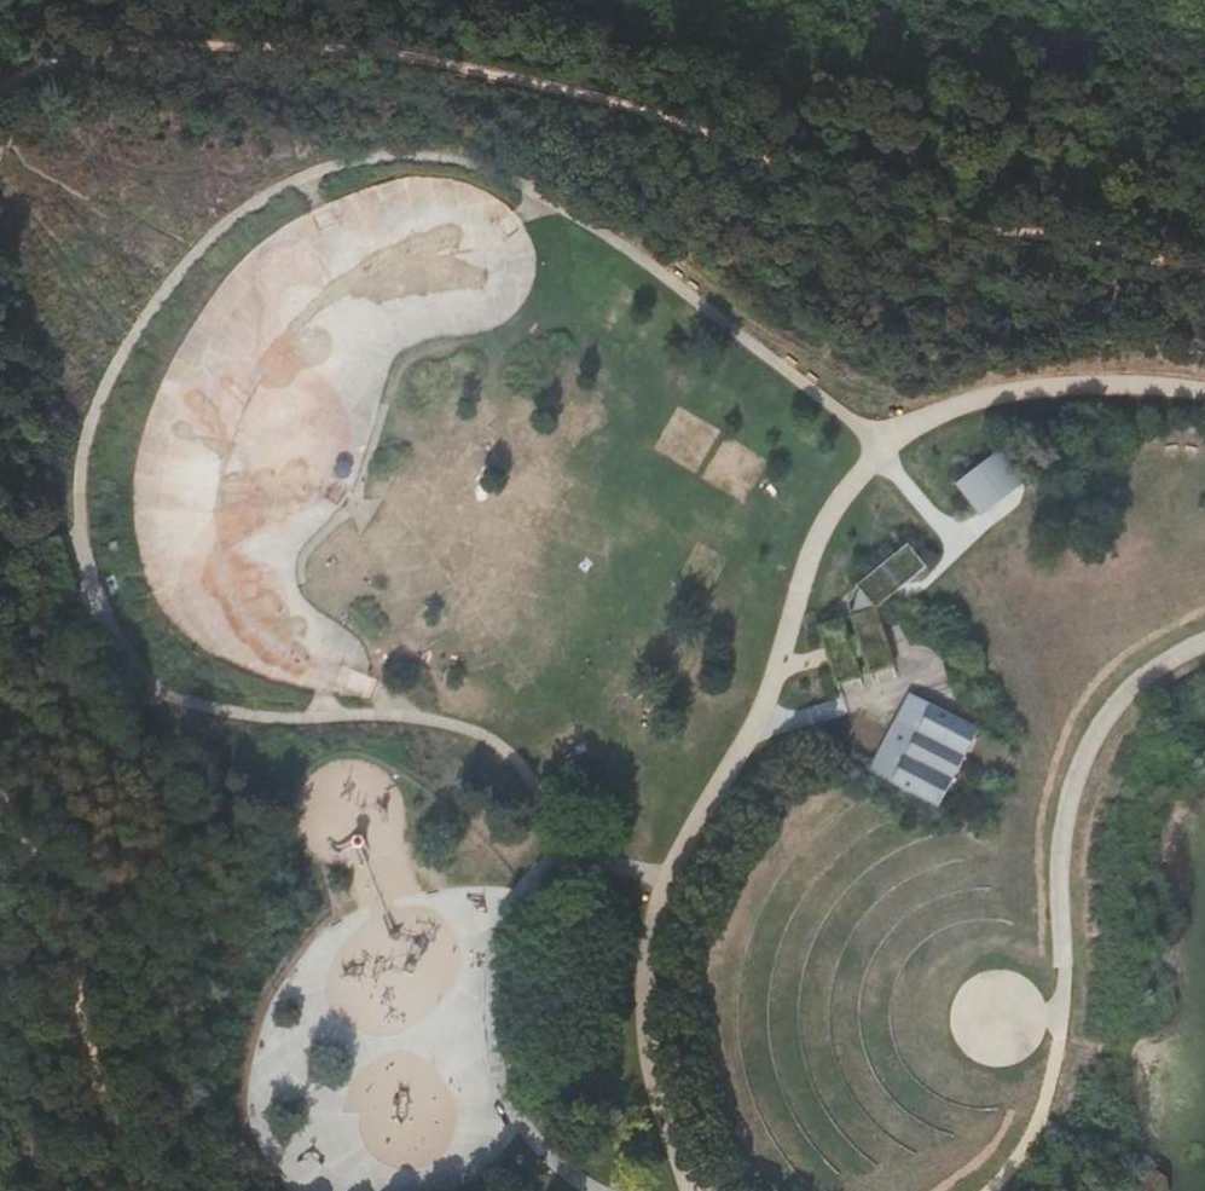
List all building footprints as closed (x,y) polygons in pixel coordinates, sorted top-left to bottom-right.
[(1001,451),(955,487),(980,519),(1026,484),(1001,451)] [(907,546),(856,588),(874,610),(885,602),(925,569),(907,546)] [(869,674),(893,667),(874,610),(851,617),(869,674)] [(956,726),(959,721),(909,695),(869,772),(919,798),(922,793),(934,799),(960,750),(969,733),(956,726)]
